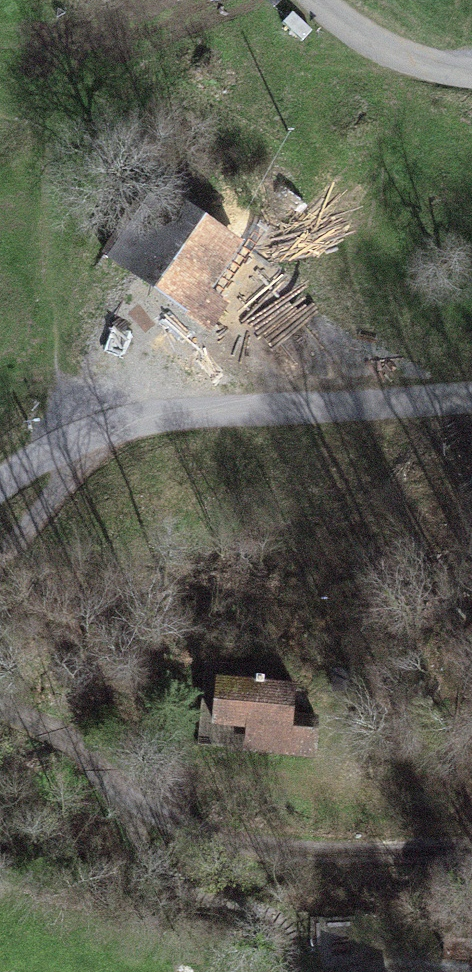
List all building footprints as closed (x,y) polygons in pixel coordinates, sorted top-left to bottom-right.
[(190,311),(206,289),(199,283),(232,236),(154,182),(105,253),(190,311)] [(199,283),(206,289),(239,241),(232,236),(199,283)] [(256,725),(215,722),(218,678),(279,683),(280,668),(205,662),(199,735),(255,739),(256,725)] [(255,743),(314,747),(317,713),(292,712),(294,684),(279,683),(218,678),(215,722),(256,725),(255,739),(255,743)]
